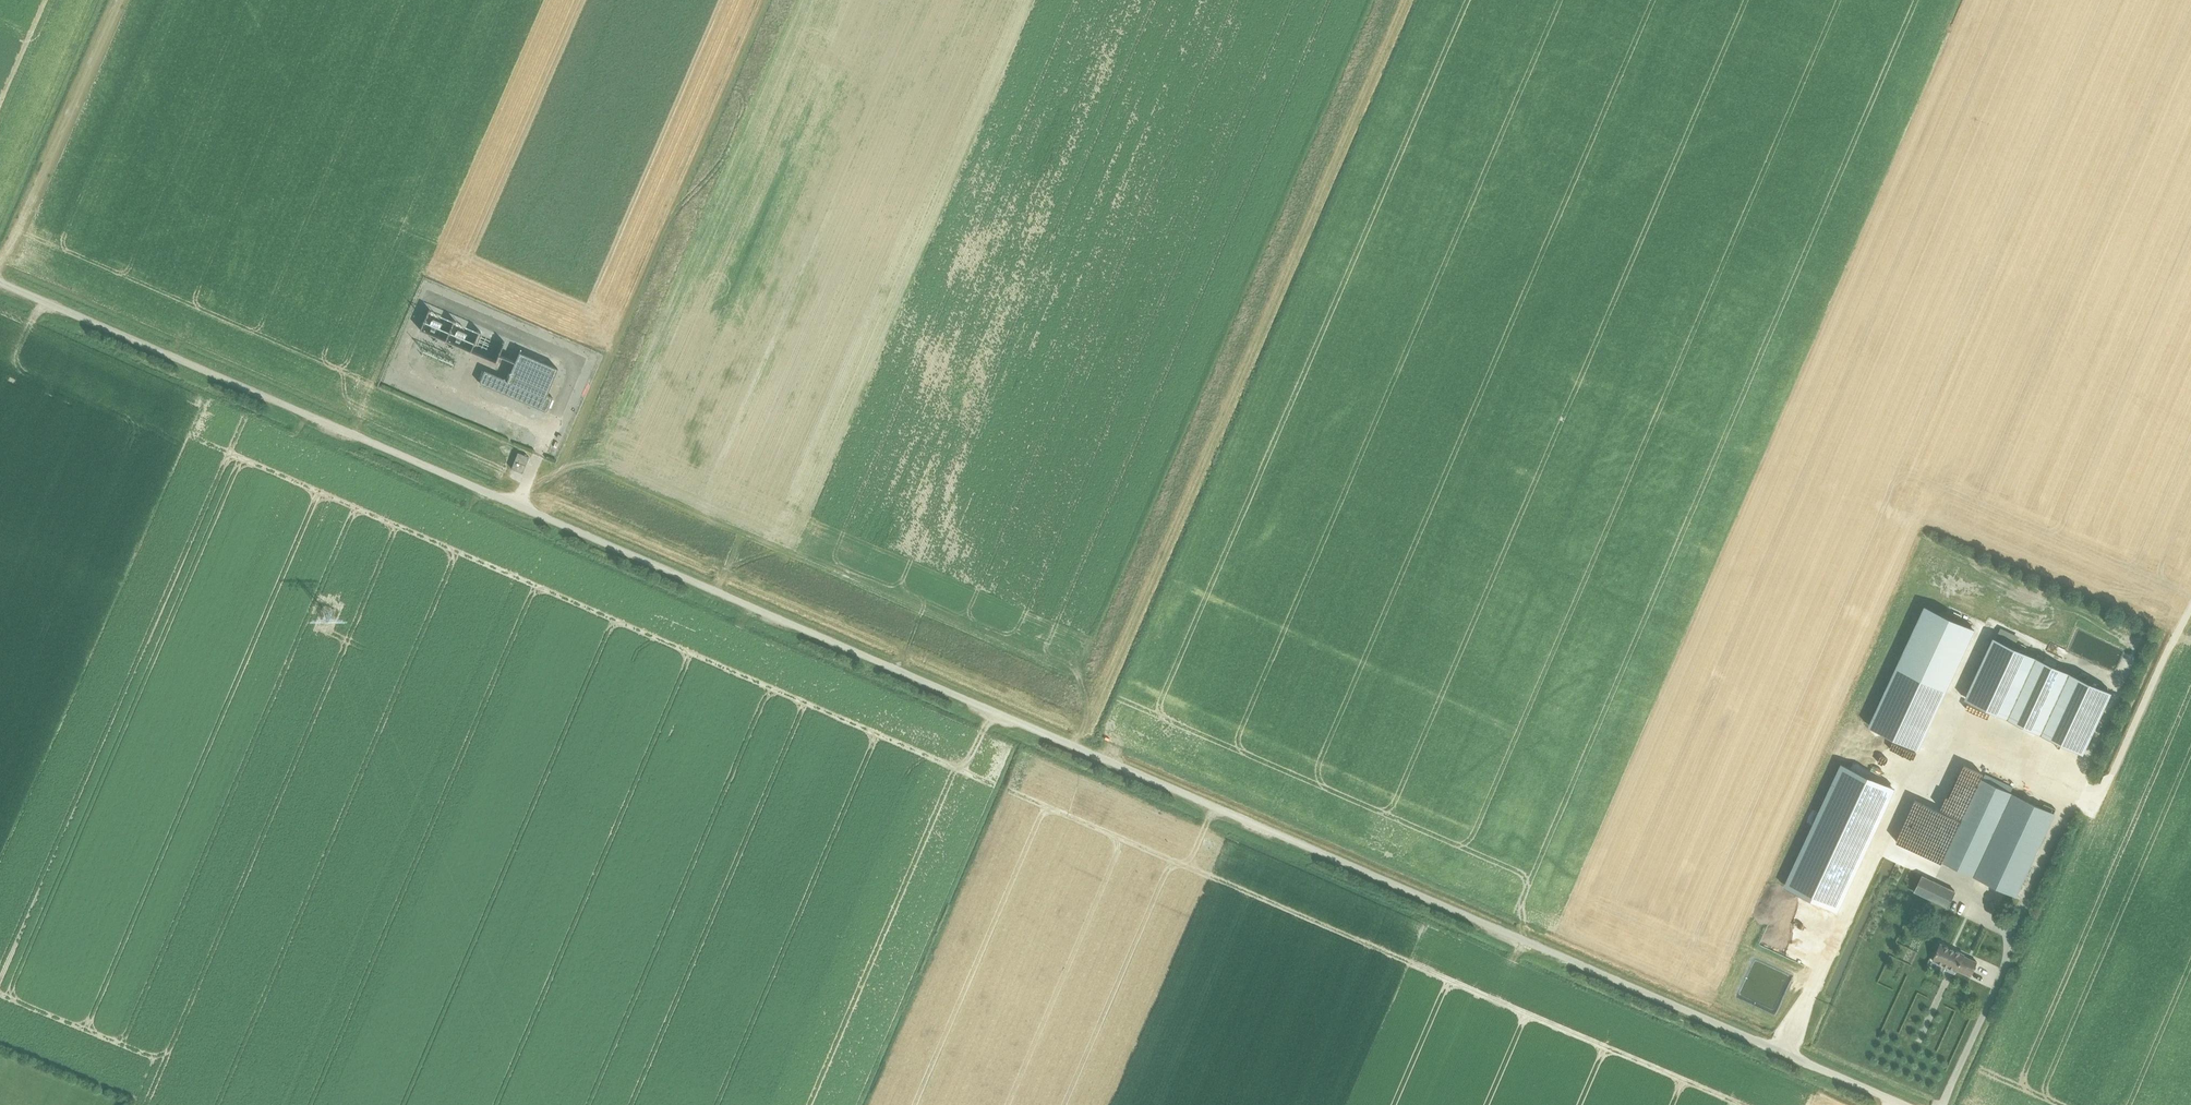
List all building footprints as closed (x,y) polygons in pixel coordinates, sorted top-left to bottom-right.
[(509,381),(485,370),(479,383),(548,412),(555,398),(548,395),(559,369),(521,353),(523,349),(430,309),(421,330),(497,362),(500,355),(517,362),(509,381)] [(587,394),(592,383),(582,379),(577,390),(587,394)] [(561,456),(564,438),(555,436),(551,454),(561,456)] [(529,456),(518,452),(512,468),(523,472),(529,456)] [(1925,606),(1869,726),(1918,749),(1974,629),(1925,606)] [(2111,692),(1994,637),(1965,699),(2083,754),(2111,692)] [(1843,765),(1787,883),(1838,907),(1893,788),(1843,765)] [(1983,779),(1944,862),(2018,897),(2056,816),(2011,795),(2012,793),(1983,779)] [(1915,891),(1947,907),(1955,891),(1922,875),(1915,891)] [(1949,970),(1956,973),(1957,971),(1958,972),(1959,970),(1971,976),(1977,962),(1964,955),(1965,954),(1940,943),(1932,960),(1950,968),(1949,970)] [(1931,989),(1934,981),(1927,978),(1924,986),(1931,989)]
